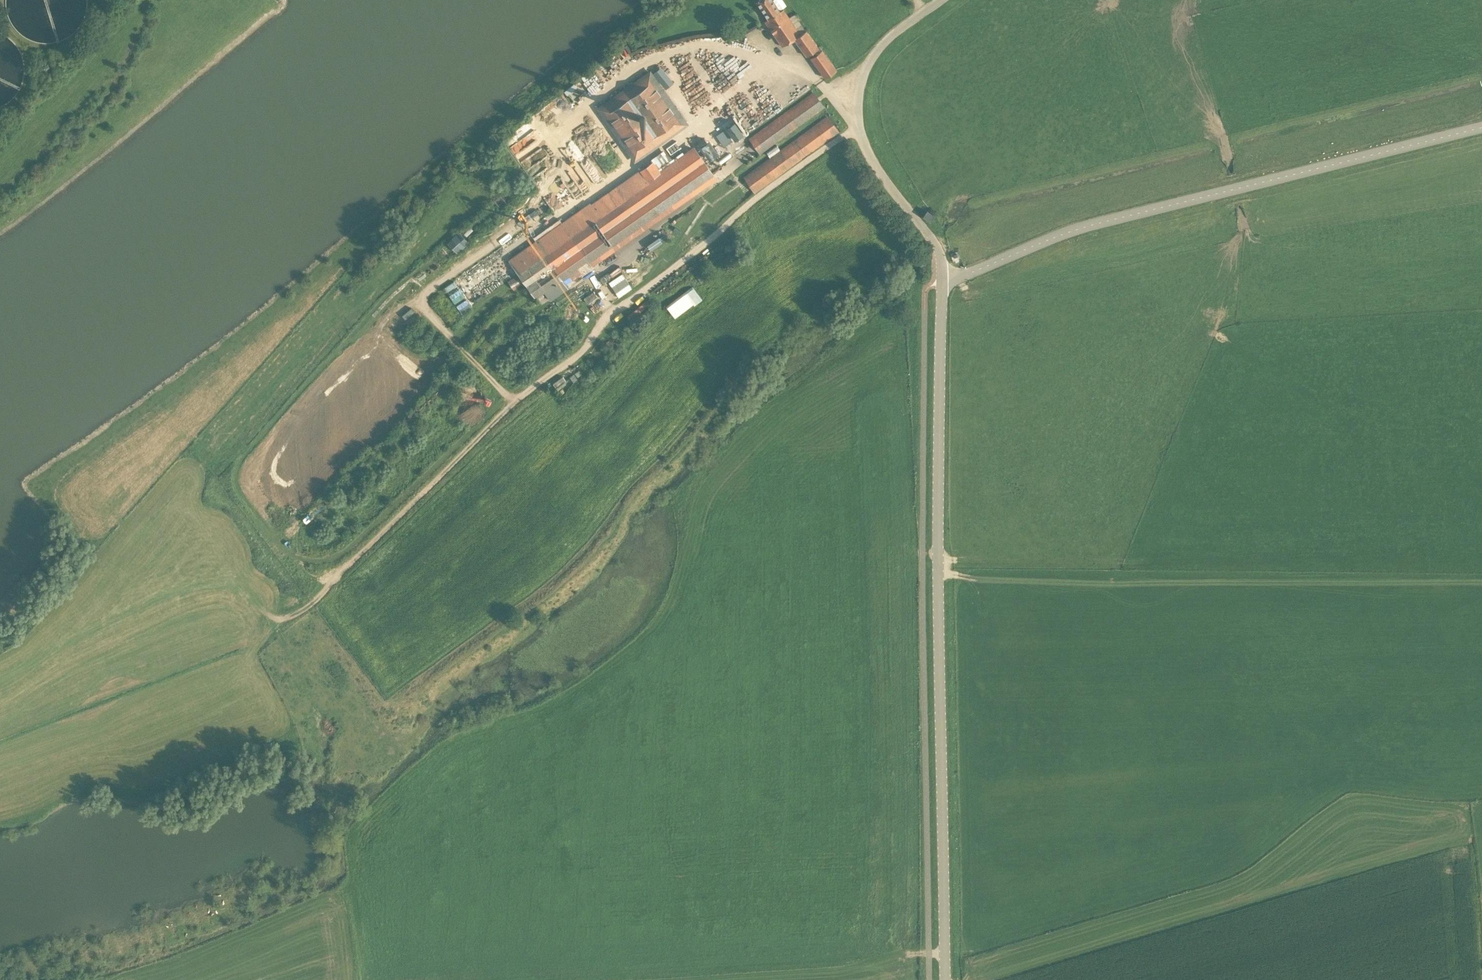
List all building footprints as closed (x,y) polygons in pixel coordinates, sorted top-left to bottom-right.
[(774,3),(772,0),(760,0),(757,2),(763,10),(769,18),(765,21),(782,46),(794,39),(806,56),(819,47),(806,30),(801,34),(783,9),(779,12),(774,3)] [(822,49),(810,58),(824,78),(837,69),(822,49)] [(634,163),(681,129),(689,124),(650,69),(597,107),(596,109),(634,163)] [(825,106),(813,91),(749,138),(760,154),(825,106)] [(839,131),(828,115),(808,129),(745,176),(748,180),(750,183),(752,186),(756,192),(839,131)] [(536,298),(545,292),(551,301),(569,288),(566,283),(711,183),(709,179),(714,175),(694,146),(660,170),(653,160),(641,169),(640,169),(591,204),(590,202),(509,260),(520,275),(522,279),(532,293),(536,298)] [(927,210),(923,216),(930,221),(935,215),(927,210)] [(627,280),(623,274),(610,282),(619,297),(632,288),(627,280)] [(673,316),(700,297),(692,285),(664,304),(673,316)] [(594,291),(584,298),(587,302),(597,296),(594,291)]
